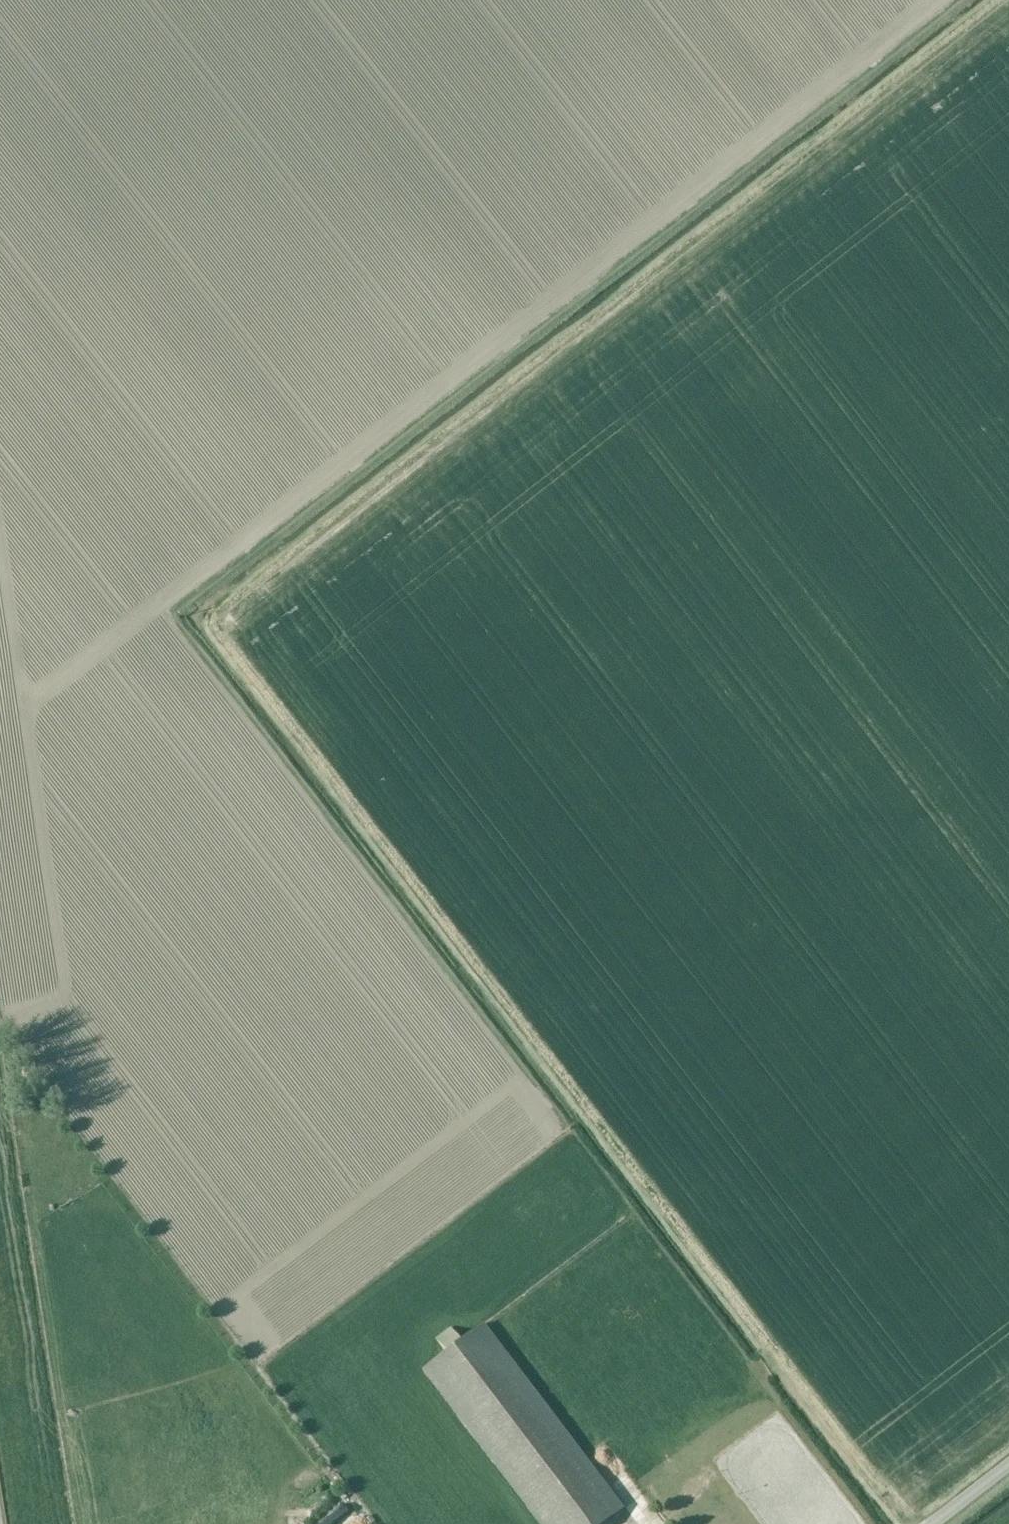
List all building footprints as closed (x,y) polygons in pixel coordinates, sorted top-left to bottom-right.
[(622,1509),(483,1326),(461,1342),(450,1328),(435,1339),(447,1354),(424,1371),(540,1523),(602,1523),(622,1509)]
